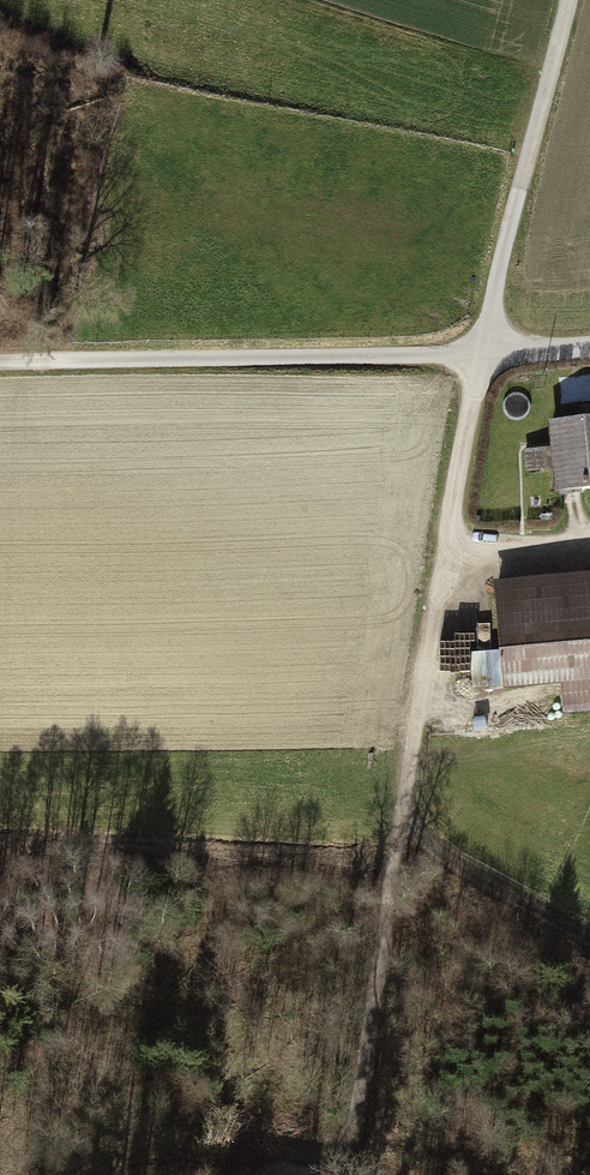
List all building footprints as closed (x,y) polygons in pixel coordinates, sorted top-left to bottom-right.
[(552,425),(554,448),(527,451),(528,470),(556,467),(558,490),(589,487),(589,421),(552,425)] [(498,606),(502,653),(505,684),(565,679),(567,709),(589,707),(589,593),(558,595),(558,601),(498,606)] [(505,684),(502,653),(471,656),(474,687),(505,684)]
